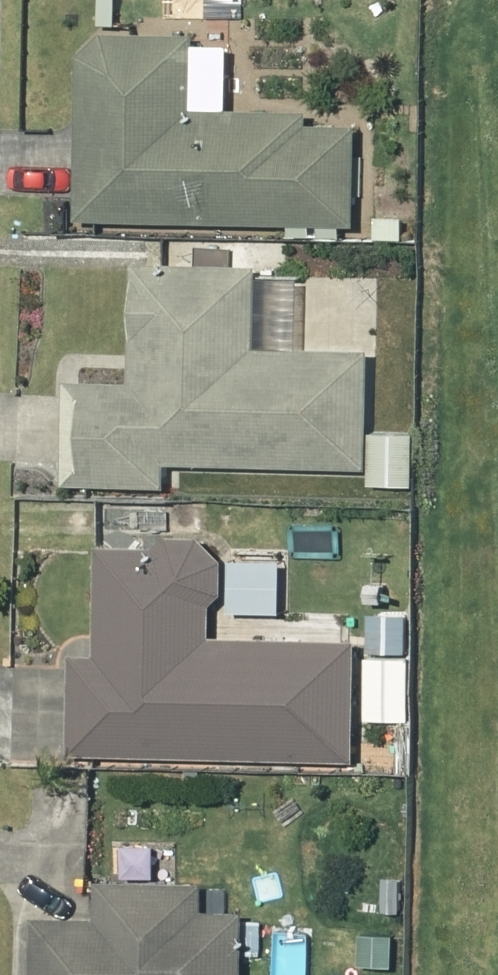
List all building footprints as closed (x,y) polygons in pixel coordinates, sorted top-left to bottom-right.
[(302,121),(302,108),(187,106),(188,31),(95,30),(72,52),(69,218),(349,222),(350,122),(302,121)] [(391,229),(411,229),(411,209),(391,209),(391,229)] [(131,220),(92,219),(92,232),(131,233),(131,220)] [(59,379),(58,481),(157,483),(158,460),(360,465),(363,348),(248,345),(250,263),(125,260),(122,381),(59,379)] [(364,429),(363,484),(408,484),(408,431),(364,429)] [(411,486),(385,486),(385,505),(411,506),(411,486)] [(103,502),(84,502),(83,526),(103,527),(103,502)] [(64,752),(348,758),(351,637),(204,633),(204,602),(216,590),(217,557),(193,533),(160,533),(149,544),(89,543),(88,653),(65,653),(64,752)] [(362,611),(362,649),(400,649),(400,612),(362,611)] [(406,655),(361,655),(361,718),(406,718),(406,655)] [(237,910),(195,909),(195,882),(90,880),(90,917),(27,915),(26,974),(236,974),(237,910)] [(353,964),(389,964),(389,933),(354,933),(353,964)]
